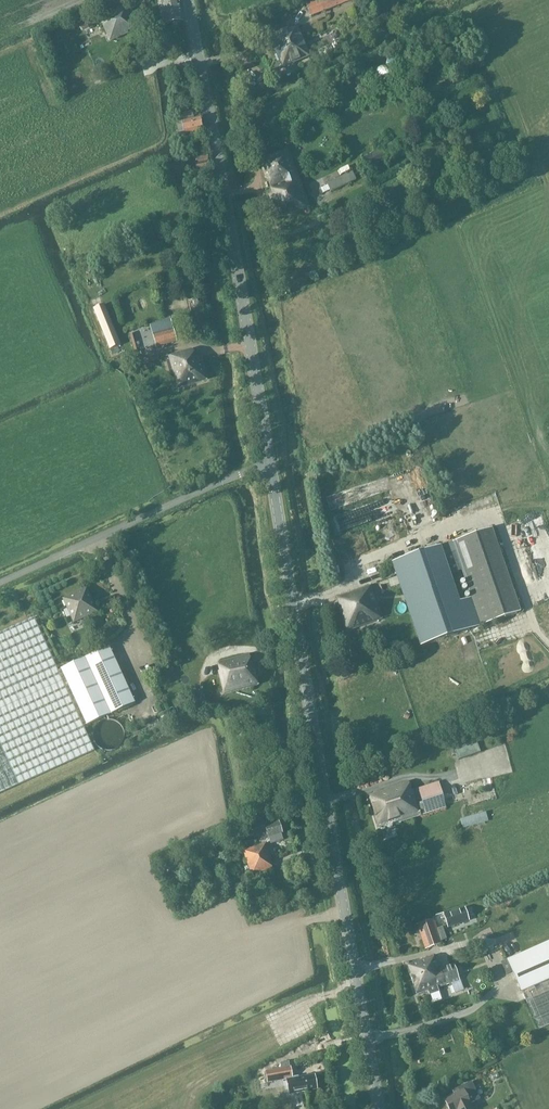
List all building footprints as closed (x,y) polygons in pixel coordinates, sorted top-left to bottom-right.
[(177,0),(160,0),(164,25),(180,22),(177,0)] [(352,0),(313,0),(305,3),(311,16),(352,0)] [(98,16),(101,22),(109,41),(128,33),(127,32),(135,29),(125,5),(98,16)] [(80,22),(84,32),(94,28),(89,18),(80,22)] [(268,36),(282,68),(310,56),(298,26),(268,36)] [(174,79),(185,76),(188,76),(185,62),(171,65),(174,79)] [(369,78),(380,82),(384,69),(373,65),(369,78)] [(192,111),(174,115),(173,115),(175,122),(181,121),(184,134),(203,129),(200,116),(194,118),(192,111)] [(402,140),(396,142),(362,157),(367,167),(400,152),(401,153),(407,151),(402,140)] [(277,218),(310,207),(289,150),(256,162),(262,179),(265,178),(271,194),(268,195),(277,218)] [(193,156),(193,157),(187,159),(190,171),(196,169),(196,171),(209,168),(206,153),(193,156)] [(356,180),(352,172),(352,171),(327,183),(327,185),(320,188),(322,194),(329,190),(330,192),(356,180)] [(104,304),(93,308),(109,349),(120,345),(104,304)] [(155,347),(177,341),(171,319),(150,325),(155,347)] [(129,325),(130,349),(146,348),(146,324),(129,325)] [(193,353),(192,350),(165,358),(174,389),(207,380),(201,354),(196,356),(195,353),(193,353)] [(153,354),(134,356),(135,362),(154,359),(153,354)] [(312,460),(318,458),(314,449),(308,452),(312,460)] [(388,524),(379,525),(381,538),(390,537),(388,524)] [(464,615),(444,556),(456,552),(481,625),(520,612),(491,528),(399,560),(423,629),(464,615)] [(363,577),(373,575),(372,568),(362,570),(363,577)] [(370,586),(336,597),(340,607),(338,608),(346,631),(382,619),(370,586)] [(99,611),(87,587),(62,598),(74,623),(99,611)] [(60,669),(58,670),(34,617),(0,632),(0,792),(94,750),(83,726),(86,725),(60,669)] [(60,669),(86,725),(135,703),(109,647),(60,669)] [(222,695),(259,685),(254,662),(252,663),(250,654),(217,663),(219,671),(216,672),(222,695)] [(205,700),(202,690),(188,695),(195,716),(204,713),(200,702),(205,700)] [(124,739),(124,736),(124,733),(123,731),(122,728),(120,725),(117,722),(113,720),(108,719),(105,719),(101,720),(97,723),(95,725),(92,729),(91,733),(91,736),(91,739),(92,742),(93,745),(95,748),(98,750),(101,752),(106,753),(110,753),(113,752),(117,750),(119,748),(121,745),(123,743),(124,739)] [(454,747),(458,759),(480,751),(476,739),(454,747)] [(420,814),(445,807),(438,781),(412,789),(409,783),(408,783),(408,782),(367,795),(377,829),(421,815),(420,814)] [(463,827),(488,820),(486,812),(460,819),(463,827)] [(271,844),(284,840),(282,833),(283,832),(279,821),(264,826),(268,838),(271,844)] [(251,876),(273,868),(270,860),(272,860),(266,843),(243,850),(251,876)] [(444,915),(448,927),(468,920),(464,908),(444,915)] [(443,943),(440,935),(434,918),(416,923),(425,948),(443,943)] [(548,979),(548,941),(507,959),(521,991),(548,979)] [(439,969),(434,955),(407,965),(411,978),(421,974),(422,976),(439,970),(439,969)] [(421,974),(411,978),(417,994),(428,991),(429,995),(439,992),(437,987),(460,979),(454,964),(439,969),(439,970),(422,976),(421,974)] [(521,991),(539,1029),(548,1025),(548,979),(521,991)] [(267,1082),(287,1078),(290,1094),(317,1089),(315,1075),(298,1078),(298,1076),(292,1077),(290,1067),(265,1071),(267,1082)] [(470,1103),(480,1098),(471,1081),(453,1090),(454,1093),(444,1098),(450,1108),(475,1108),(474,1108),(473,1108),(470,1103)]
